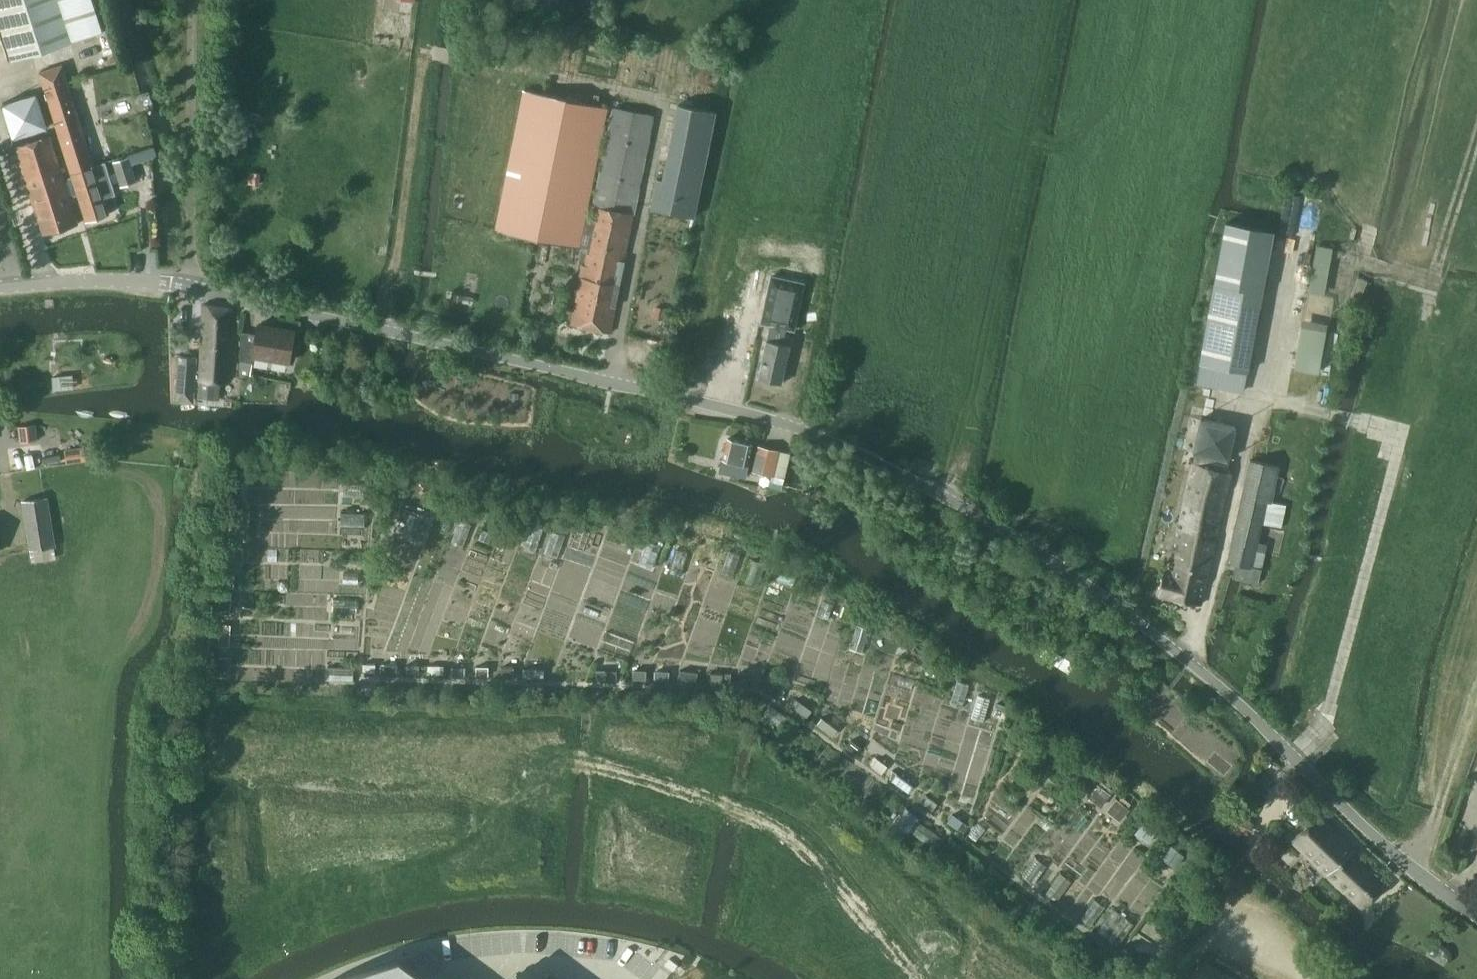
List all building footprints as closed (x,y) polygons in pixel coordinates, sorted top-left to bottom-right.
[(86,0),(0,0),(0,26),(10,60),(96,33),(86,0)] [(72,182),(65,184),(70,198),(77,196),(85,222),(108,215),(103,198),(116,194),(106,161),(93,165),(62,65),(38,72),(72,182)] [(571,324),(611,332),(622,272),(654,115),(614,107),(594,206),(597,206),(595,219),(585,218),(608,106),(524,89),(496,229),(589,248),(585,265),(583,264),(571,324)] [(657,177),(651,208),(686,215),(689,215),(694,216),(716,111),(712,110),(678,103),(668,154),(663,178),(657,177)] [(70,198),(65,184),(50,136),(16,146),(43,235),(78,224),(70,198)] [(114,161),(122,185),(135,181),(127,157),(114,161)] [(1273,232),(1226,223),(1200,362),(1248,370),(1273,232)] [(771,275),(761,322),(770,324),(770,325),(786,329),(787,327),(794,329),(804,282),(771,275)] [(1358,275),(1352,293),(1360,296),(1367,278),(1358,275)] [(198,397),(219,399),(220,381),(228,381),(232,308),(203,304),(200,372),(196,372),(197,357),(180,356),(177,396),(194,397),(195,378),(200,379),(198,397)] [(241,331),(240,371),(251,373),(254,356),(289,362),(295,330),(259,324),(257,334),(241,331)] [(786,329),(770,325),(759,378),(782,383),(790,344),(783,343),(786,329)] [(1295,366),(1319,371),(1326,330),(1302,326),(1295,366)] [(52,377),(54,391),(75,389),(74,375),(52,377)] [(20,426),(22,442),(34,440),(31,424),(20,426)] [(720,470),(745,476),(752,444),(728,438),(720,470)] [(759,445),(753,470),(772,474),(778,449),(763,446),(759,445)] [(84,448),(64,451),(65,462),(86,459),(84,448)] [(59,455),(42,458),(43,465),(61,462),(59,455)] [(1236,561),(1233,576),(1258,582),(1261,567),(1256,566),(1266,521),(1282,523),(1286,502),(1271,498),(1279,463),(1248,457),(1227,559),(1236,561)] [(1232,472),(1195,464),(1169,573),(1163,572),(1158,594),(1201,604),(1215,542),(1232,472)] [(234,482),(232,501),(241,502),(243,482),(234,482)] [(21,501),(29,550),(53,546),(45,497),(21,501)] [(229,514),(228,525),(234,525),(239,526),(240,515),(229,514)] [(227,538),(226,546),(236,547),(237,539),(227,538)] [(222,592),(220,614),(230,615),(231,593),(222,592)] [(219,624),(218,645),(229,646),(230,625),(219,624)] [(218,656),(217,676),(226,676),(228,656),(218,656)] [(375,663),(364,663),(364,671),(375,671),(375,663)] [(397,664),(381,664),(381,673),(398,673),(397,664)] [(419,664),(407,664),(407,673),(419,673),(419,664)] [(440,665),(428,665),(428,673),(440,673),(440,665)] [(489,666),(476,666),(476,675),(489,675),(489,666)] [(466,667),(453,667),(453,677),(466,677),(466,667)] [(515,667),(502,667),(502,676),(515,676),(515,667)] [(544,668),(524,668),(524,678),(544,678),(544,668)] [(633,669),(633,679),(645,679),(646,670),(633,669)] [(682,670),(679,680),(696,682),(697,671),(682,670)] [(616,671),(605,671),(605,680),(616,680),(616,671)] [(752,672),(741,672),(741,683),(752,683),(752,672)] [(776,683),(770,690),(780,697),(785,690),(776,683)] [(796,700),(792,706),(807,716),(811,710),(796,700)] [(771,705),(764,714),(781,728),(788,719),(771,705)] [(822,718),(818,724),(833,735),(838,729),(822,718)] [(851,740),(847,747),(857,754),(861,747),(851,740)] [(876,758),(870,766),(882,774),(887,766),(876,758)] [(897,774),(893,781),(908,792),(913,785),(897,774)] [(1101,781),(1089,798),(1102,807),(1114,791),(1101,781)] [(928,797),(924,803),(934,810),(938,804),(928,797)] [(1116,799),(1107,811),(1120,821),(1129,809),(1116,799)] [(906,808),(896,824),(910,833),(920,818),(906,808)] [(1233,824),(1247,831),(1253,821),(1239,813),(1233,824)] [(1351,851),(1354,848),(1318,813),(1292,839),(1362,907),(1385,884),(1351,851)] [(953,815),(949,822),(959,829),(964,832),(969,825),(964,822),(953,815)] [(1048,820),(1043,826),(1046,829),(1051,823),(1048,820)] [(1145,820),(1134,834),(1148,844),(1159,830),(1145,820)] [(1172,845),(1162,857),(1176,867),(1186,855),(1172,845)] [(1061,873),(1047,893),(1056,900),(1071,880),(1061,873)] [(399,955),(369,965),(346,974),(335,978),(431,978),(399,955)] [(1206,962),(1196,978),(1236,978),(1206,962)]
